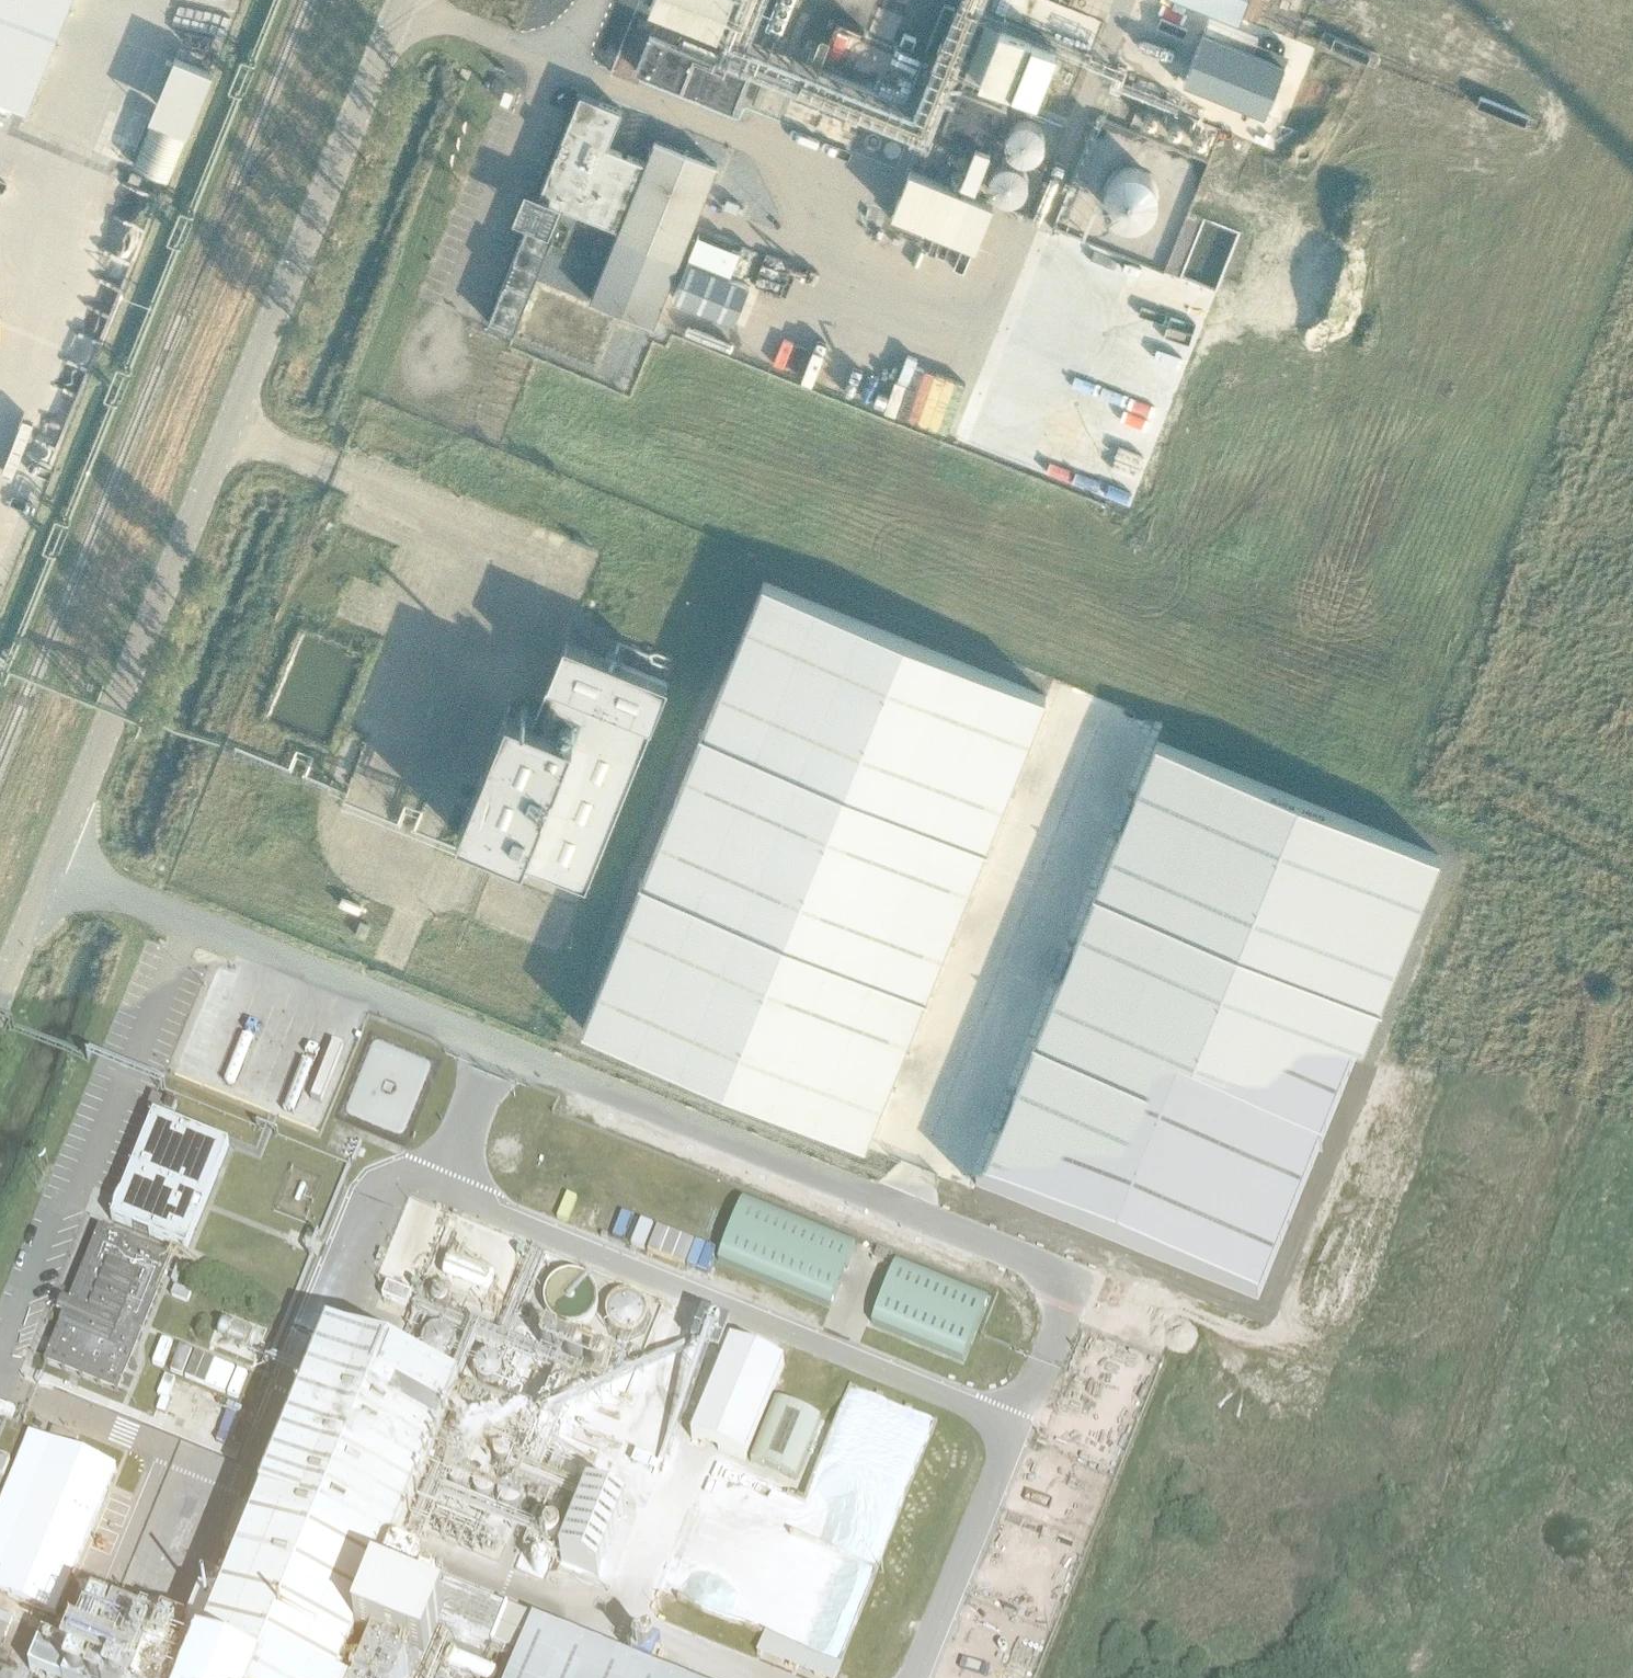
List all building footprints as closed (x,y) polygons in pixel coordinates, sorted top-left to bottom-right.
[(28,102),(69,0),(0,0),(0,90),(28,102)] [(650,3),(719,31),(731,0),(652,0),(650,3)] [(1244,0),(1192,0),(1237,18),(1243,3),(1244,0)] [(1210,16),(1205,28),(1254,47),(1259,36),(1210,16)] [(1204,29),(1184,80),(1266,113),(1286,61),(1204,29)] [(686,34),(682,44),(651,32),(638,67),(734,106),(748,71),(717,59),(722,48),(686,34)] [(876,89),(882,114),(916,118),(937,114),(939,114),(948,112),(946,100),(949,100),(944,76),(927,80),(924,65),(892,61),(914,56),(898,54),(889,56),(886,45),(909,40),(888,38),(878,40),(881,53),(876,89)] [(186,176),(228,65),(192,51),(169,111),(148,103),(140,125),(157,132),(146,161),(186,176)] [(988,123),(998,128),(1008,103),(961,84),(944,124),(982,139),(988,123)] [(655,136),(645,159),(608,143),(623,107),(581,90),(528,222),(490,318),(514,328),(523,306),(528,296),(565,203),(619,225),(590,296),(655,321),(719,161),(655,136)] [(803,103),(801,102),(798,102),(796,103),(794,104),(793,107),(793,109),(793,112),(795,114),(797,115),(799,116),(802,115),(804,114),(806,112),(806,109),(806,107),(805,105),(803,103)] [(1157,111),(1154,109),(1151,109),(1147,111),(1145,114),(1145,117),(1147,120),(1150,122),(1153,123),(1156,121),(1158,118),(1159,115),(1157,111)] [(821,111),(818,110),(816,110),(813,110),(811,112),(810,114),(810,117),(811,119),(812,121),(814,123),(817,123),(819,123),(821,122),(823,120),(824,117),(824,115),(822,112),(821,111)] [(838,117),(835,116),(832,116),(829,118),(827,120),(827,123),(828,126),(830,129),(833,130),(836,130),(838,128),(840,126),(841,123),(840,120),(838,117)] [(1034,118),(1028,117),(1023,117),(1018,119),(1013,122),(1010,126),(1007,131),(1006,136),(1007,142),(1009,147),(1012,151),(1017,154),(1022,156),(1027,157),(1033,156),(1038,154),(1042,150),(1045,145),(1046,140),(1046,135),(1045,129),(1042,125),(1039,121),(1034,118)] [(1181,120),(1178,119),(1175,119),(1172,121),(1171,123),(1170,127),(1171,130),(1174,132),(1177,132),(1180,132),(1183,129),(1184,126),(1183,123),(1181,120)] [(1206,130),(1203,129),(1200,129),(1197,131),(1195,133),(1195,136),(1195,139),(1197,142),(1200,143),(1203,143),(1206,141),(1208,139),(1208,136),(1208,133),(1206,130)] [(878,133),(876,132),(872,132),(870,133),(868,136),(867,139),(867,142),(868,144),(871,146),(874,147),(877,147),(879,146),(881,143),(882,140),(882,138),(881,135),(878,133)] [(962,175),(977,181),(992,143),(977,137),(962,175)] [(896,140),(894,139),(891,140),(889,141),(887,142),(886,145),(885,147),(886,150),(887,152),(889,154),(891,155),(894,155),(896,154),(898,153),(900,151),(901,148),(901,146),(900,143),(898,141),(896,140)] [(1017,160),(1013,158),(1008,158),(1003,159),(999,161),(996,164),(993,168),(991,172),(990,177),(991,182),(992,186),(995,190),(998,193),(1002,195),(1007,197),(1011,197),(1016,196),(1020,194),(1024,191),(1027,187),(1028,183),(1029,178),(1029,174),(1027,169),(1025,165),(1021,162),(1017,160)] [(1141,165),(1135,164),(1129,164),(1124,165),(1118,167),(1114,171),(1110,175),(1107,180),(1105,185),(1104,191),(1105,197),(1106,202),(1109,207),(1113,212),(1118,215),(1123,218),(1128,219),(1134,219),(1140,218),(1145,216),(1150,212),(1154,208),(1157,203),(1159,198),(1159,192),(1159,186),(1157,181),(1154,176),(1151,171),(1146,168),(1141,165)] [(893,212),(976,246),(994,201),(911,167),(893,212)] [(689,255),(730,273),(740,248),(700,231),(689,255)] [(672,296),(734,320),(750,282),(689,257),(672,296)] [(1090,450),(1085,474),(1111,480),(1116,456),(1090,450)] [(1048,693),(763,578),(702,728),(987,843),(1048,693)] [(586,883),(669,680),(566,637),(533,718),(508,709),(459,831),(586,883)] [(987,843),(702,728),(642,876),(927,991),(987,843)] [(1158,738),(1097,889),(1380,1002),(1440,852),(1158,738)] [(867,1139),(927,991),(642,876),(583,1024),(867,1139)] [(1097,889),(1037,1037),(1319,1151),(1380,1002),(1097,889)] [(274,991),(245,1046),(262,1054),(290,1000),(274,991)] [(1037,1037),(976,1186),(1259,1300),(1319,1151),(1037,1037)] [(318,1040),(298,1095),(313,1100),(332,1045),(318,1040)] [(416,1115),(437,1058),(396,1042),(387,1066),(389,1067),(384,1081),(385,1082),(372,1118),(408,1131),(414,1114),(416,1115)] [(148,1109),(150,1110),(172,1119),(177,1105),(153,1095),(148,1109)] [(230,1147),(155,1117),(112,1221),(155,1239),(172,1245),(187,1251),(230,1147)] [(744,1199),(718,1263),(830,1308),(856,1245),(744,1199)] [(697,1261),(705,1234),(618,1208),(610,1235),(697,1261)] [(151,1249),(99,1228),(45,1363),(103,1386),(99,1395),(111,1400),(114,1391),(119,1393),(173,1258),(168,1255),(172,1245),(155,1239),(151,1249)] [(448,1246),(439,1267),(459,1276),(469,1255),(448,1246)] [(897,1262),(872,1324),(964,1361),(989,1299),(897,1262)] [(565,1278),(570,1319),(608,1314),(603,1273),(565,1278)] [(382,1297),(407,1307),(412,1295),(387,1284),(382,1297)] [(175,1287),(171,1296),(188,1303),(192,1294),(175,1287)] [(253,1324),(244,1349),(268,1358),(278,1333),(253,1324)] [(785,1366),(732,1344),(692,1440),(745,1461),(785,1366)] [(186,1373),(247,1396),(258,1369),(196,1346),(186,1373)] [(30,1672),(46,1677),(346,1677),(379,1595),(494,1642),(520,1653),(510,1677),(676,1677),(534,1620),(507,1610),(508,1608),(392,1561),(438,1447),(310,1394),(224,1605),(203,1596),(189,1632),(166,1622),(168,1616),(143,1605),(134,1627),(95,1611),(80,1647),(76,1645),(74,1650),(44,1638),(30,1672)] [(796,1479),(821,1418),(776,1399),(750,1460),(796,1479)] [(0,1402),(0,1414),(11,1419),(15,1409),(0,1402)] [(81,1433),(61,1425),(54,1442),(31,1433),(0,1509),(0,1594),(56,1616),(117,1468),(74,1450),(81,1433)] [(504,1453),(501,1453),(499,1454),(498,1455),(497,1456),(496,1457),(495,1459),(495,1460),(495,1462),(496,1464),(497,1466),(498,1467),(499,1468),(501,1469),(504,1469),(506,1469),(508,1468),(509,1467),(510,1466),(511,1464),(512,1462),(512,1461),(512,1460),(512,1459),(511,1458),(510,1456),(509,1455),(507,1453),(506,1453),(504,1453)] [(11,1460),(0,1456),(0,1476),(4,1477),(11,1460)] [(465,1469),(462,1468),(461,1468),(459,1469),(456,1470),(454,1472),(453,1473),(452,1474),(452,1475),(451,1477),(451,1478),(450,1480),(451,1481),(451,1482),(452,1484),(452,1485),(453,1487),(454,1488),(455,1489),(456,1489),(459,1490),(462,1491),(465,1490),(466,1490),(467,1489),(468,1489),(470,1488),(471,1486),(472,1485),(472,1483),(473,1482),(473,1480),(473,1479),(473,1477),(472,1475),(472,1474),(470,1472),(469,1471),(467,1470),(465,1469)] [(489,1478),(486,1478),(483,1478),(481,1479),(480,1479),(479,1480),(478,1481),(477,1483),(475,1484),(475,1485),(475,1487),(474,1488),(474,1490),(475,1491),(475,1493),(476,1495),(476,1496),(478,1498),(479,1498),(481,1500),(484,1501),(486,1501),(487,1501),(488,1501),(490,1500),(493,1499),(494,1498),(495,1497),(496,1496),(497,1494),(497,1493),(498,1491),(498,1490),(498,1488),(498,1487),(497,1485),(496,1483),(494,1481),(494,1480),(491,1479),(489,1478)] [(512,1487),(510,1487),(508,1487),(507,1487),(505,1488),(503,1489),(501,1490),(501,1491),(500,1492),(499,1494),(498,1496),(498,1497),(498,1498),(498,1500),(498,1502),(498,1503),(499,1504),(500,1506),(501,1507),(502,1508),(505,1510),(508,1511),(509,1511),(511,1511),(514,1510),(517,1509),(518,1507),(519,1507),(520,1505),(521,1503),(521,1502),(522,1500),(522,1499),(522,1498),(521,1496),(521,1495),(520,1493),(520,1492),(518,1490),(517,1489),(516,1488),(514,1488),(513,1487),(512,1487)] [(587,1490),(560,1559),(599,1576),(626,1506),(587,1490)] [(556,1529),(554,1529),(552,1529),(550,1530),(548,1531),(547,1533),(546,1535),(546,1537),(546,1538),(546,1539),(546,1540),(547,1541),(548,1542),(549,1543),(550,1544),(552,1544),(554,1545),(555,1545),(557,1544),(558,1543),(560,1542),(561,1540),(561,1539),(562,1538),(562,1537),(562,1536),(562,1535),(561,1534),(560,1532),(559,1530),(557,1529),(556,1529)] [(543,1557),(542,1557),(540,1557),(538,1558),(537,1558),(536,1560),(534,1562),(534,1563),(534,1564),(534,1566),(534,1567),(534,1568),(535,1569),(536,1571),(538,1572),(540,1573),(542,1573),(544,1573),(545,1572),(547,1571),(548,1570),(549,1568),(549,1566),(549,1565),(549,1564),(549,1562),(548,1560),(547,1559),(545,1558),(543,1557)] [(848,1605),(864,1609),(869,1590),(853,1586),(848,1605)] [(429,1674),(448,1626),(378,1598),(359,1645),(378,1653),(368,1677),(411,1677),(415,1668),(429,1674)] [(815,1677),(837,1677),(843,1663),(767,1632),(757,1655),(815,1677)]
